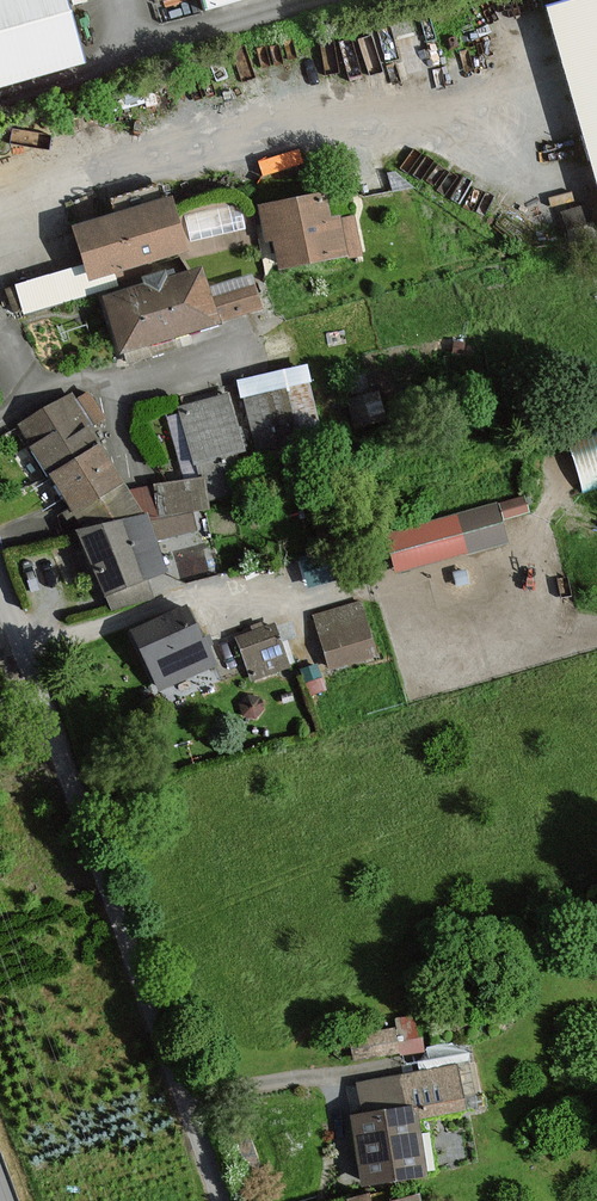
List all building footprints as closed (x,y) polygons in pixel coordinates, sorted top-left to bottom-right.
[(84,62),(66,0),(0,0),(0,86),(84,62)] [(205,12),(246,0),(201,0),(205,12)] [(544,7),(596,184),(596,0),(567,0),(544,7)] [(331,220),(326,194),(259,206),(265,241),(275,239),(280,268),(361,253),(354,216),(331,220)] [(171,200),(73,228),(88,280),(187,252),(171,200)] [(191,229),(245,221),(242,200),(187,208),(191,229)] [(203,269),(105,298),(121,352),(220,324),(203,269)] [(251,273),(211,284),(222,322),(262,310),(251,273)] [(327,452),(304,363),(234,380),(256,470),(327,452)] [(69,396),(19,426),(49,474),(99,444),(69,396)] [(234,452),(242,449),(229,396),(180,408),(194,462),(203,460),(212,494),(242,486),(234,452)] [(565,435),(582,493),(596,489),(596,426),(565,435)] [(75,515),(102,499),(124,485),(99,444),(49,474),(75,515)] [(124,485),(102,499),(75,515),(80,531),(145,514),(124,485)] [(525,493),(381,533),(387,554),(393,575),(505,544),(499,522),(530,513),(528,505),(525,493)] [(164,571),(145,514),(80,531),(105,593),(164,571)] [(328,670),(375,656),(358,601),(312,614),(328,670)] [(212,663),(186,608),(134,632),(160,687),(212,663)] [(294,667),(273,615),(232,631),(252,683),(294,667)] [(353,1031),(355,1051),(421,1043),(417,1010),(392,1013),(394,1026),(353,1031)] [(363,1180),(423,1172),(414,1115),(476,1106),(470,1066),(361,1082),(366,1114),(354,1116),(363,1180)]
